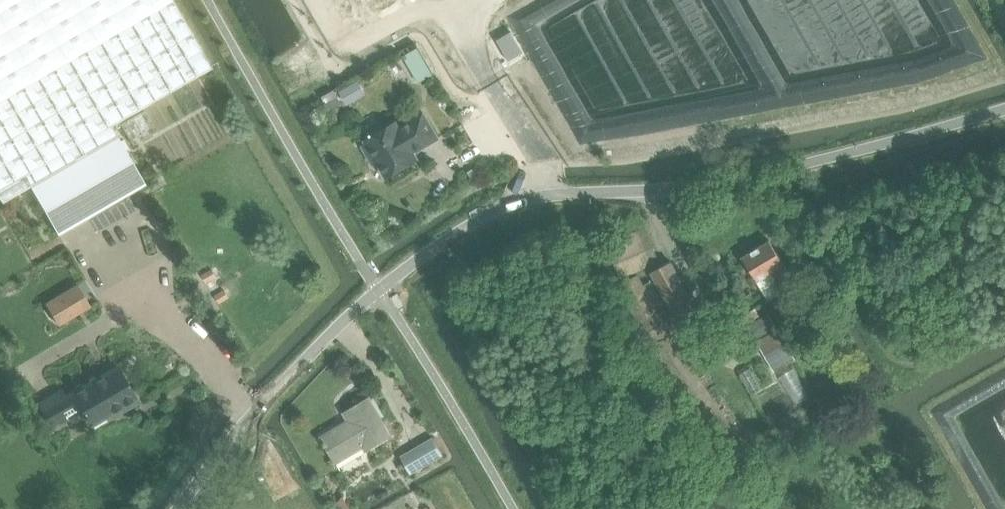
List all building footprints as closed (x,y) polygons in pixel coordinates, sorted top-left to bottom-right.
[(172,1),(171,0),(0,0),(0,100),(172,1)] [(0,100),(0,197),(3,202),(30,186),(116,135),(111,125),(210,68),(172,1),(0,100)] [(511,32),(497,40),(509,61),(523,53),(511,32)] [(337,87),(322,96),(330,110),(345,102),(337,87)] [(143,112),(120,125),(132,145),(155,132),(143,112)] [(422,112),(398,127),(395,122),(364,140),(366,144),(362,146),(372,164),(377,161),(386,177),(417,159),(412,151),(422,145),(423,147),(438,138),(422,112)] [(116,135),(30,186),(58,234),(145,184),(116,135)] [(478,175),(474,168),(467,172),(471,179),(478,175)] [(620,277),(658,262),(644,227),(607,243),(620,277)] [(783,291),(776,280),(788,272),(769,240),(743,256),(758,281),(769,300),(783,291)] [(678,320),(697,310),(670,262),(652,273),(678,320)] [(724,466),(747,451),(671,333),(677,329),(649,281),(642,285),(636,274),(618,284),(638,320),(629,325),(642,349),(656,340),(663,351),(655,356),(724,466)] [(77,284),(46,303),(59,324),(90,305),(77,284)] [(759,315),(755,308),(741,317),(745,323),(759,315)] [(775,371),(794,359),(768,313),(748,326),(775,371)] [(123,410),(137,402),(116,367),(65,398),(60,390),(38,403),(51,424),(79,407),(90,425),(121,407),(123,410)] [(750,368),(739,374),(751,395),(762,389),(750,368)] [(366,449),(390,434),(369,398),(344,413),(348,420),(320,437),(335,462),(363,445),(366,449)] [(412,474),(444,455),(433,439),(403,457),(412,474)]
